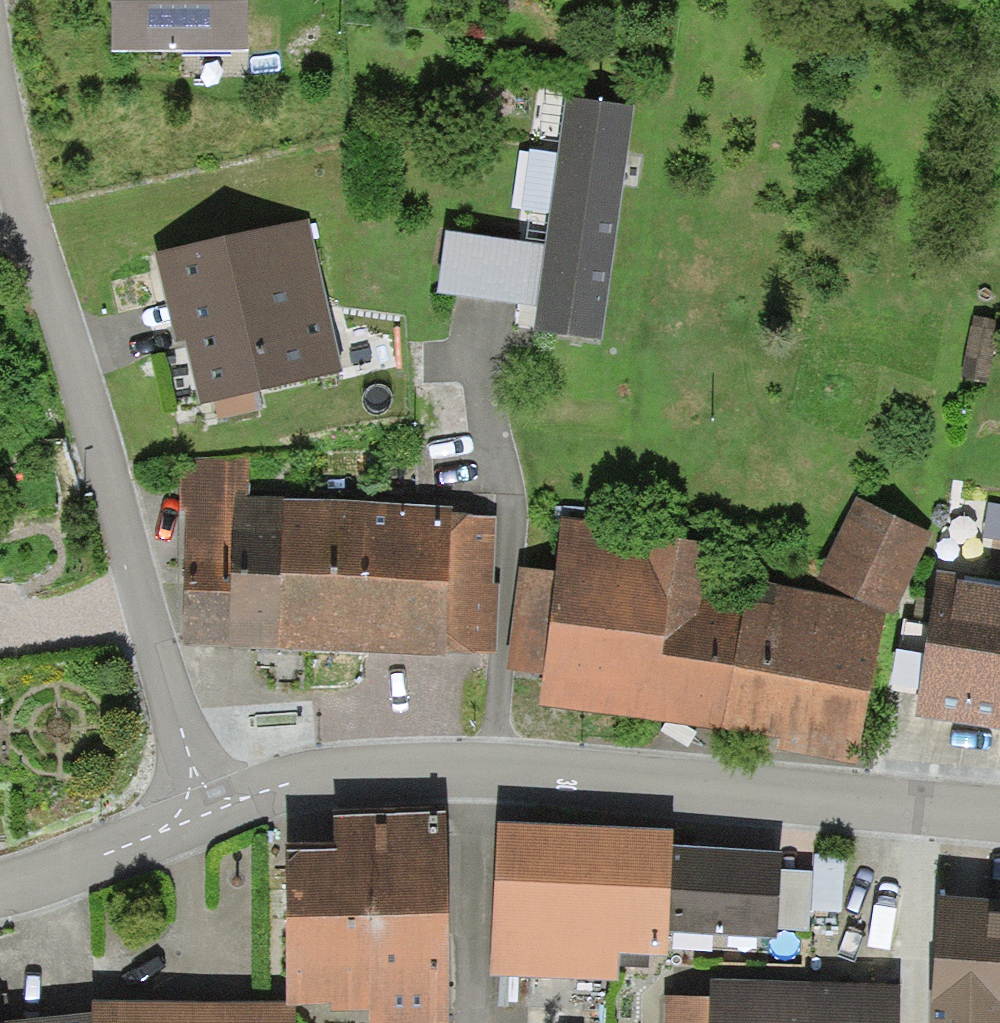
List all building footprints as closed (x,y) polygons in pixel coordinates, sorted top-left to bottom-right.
[(248,0),(112,0),(112,57),(247,57),(248,0)] [(634,111),(567,101),(558,157),(550,216),(545,249),(541,283),(537,311),(533,337),(600,346),(634,111)] [(550,216),(558,157),(528,153),(521,212),(550,216)] [(309,223),(154,258),(172,337),(174,344),(184,342),(199,410),(344,377),(309,223)] [(541,283),(545,249),(446,236),(438,298),(537,311),(541,283)] [(974,319),(965,378),(985,381),(994,322),(974,319)] [(236,501),(249,501),(250,456),(181,463),(182,574),(183,651),(230,654),(236,501)] [(930,537),(855,498),(816,582),(846,601),(883,607),(895,612),(930,537)] [(236,501),(230,654),(299,657),(335,658),(341,505),(249,501),(236,501)] [(452,509),(341,505),(335,658),(368,659),(446,663),(446,657),(452,520),(452,509)] [(495,521),(452,520),(446,657),(495,657),(499,587),(493,587),(495,521)] [(564,520),(556,577),(520,572),(506,676),(542,681),(538,710),(693,731),(722,735),(744,601),(701,593),(708,547),(661,541),(662,533),(564,520)] [(936,579),(915,723),(999,735),(999,589),(936,579)] [(846,601),(746,585),(744,601),(722,735),(770,743),(778,744),(777,755),(857,768),(883,607),(846,601)] [(333,814),(333,853),(285,854),(287,1006),(287,1011),(295,1011),(331,1011),(331,1016),(369,1016),(369,1022),(447,1022),(445,812),(333,814)] [(668,937),(672,850),(672,836),(496,828),(490,977),(618,983),(619,958),(667,960),(668,937)] [(703,852),(672,850),(668,937),(779,944),(779,932),(782,874),(783,857),(703,852)] [(812,875),(782,874),(779,932),(809,933),(812,875)] [(938,903),(931,1008),(931,1022),(999,1022),(999,906),(938,903)] [(709,984),(709,1002),(665,1001),(664,1022),(809,1022),(809,985),(709,984)] [(809,985),(809,1022),(900,1022),(901,987),(809,985)] [(287,1006),(204,1006),(92,1007),(92,1019),(92,1022),(295,1022),(295,1011),(287,1011),(287,1006)]
